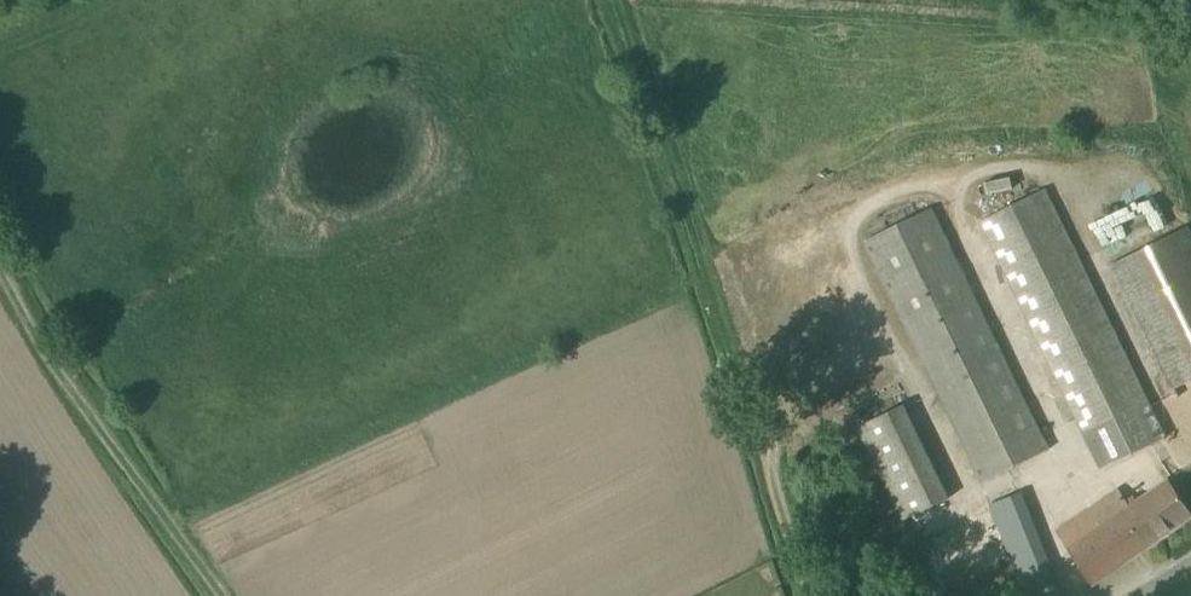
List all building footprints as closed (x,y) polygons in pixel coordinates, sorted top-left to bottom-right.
[(1045,189),(979,221),(1100,470),(1166,438),(1045,189)] [(932,208),(864,241),(981,483),(1050,450),(932,208)] [(1108,265),(1168,391),(1190,380),(1190,226),(1108,265)] [(905,404),(857,427),(901,521),(950,498),(905,404)] [(1168,480),(1129,506),(1118,490),(1061,529),(1094,584),(1190,518),(1190,514),(1168,480)] [(1015,495),(988,505),(1029,595),(1060,595),(1015,495)]
